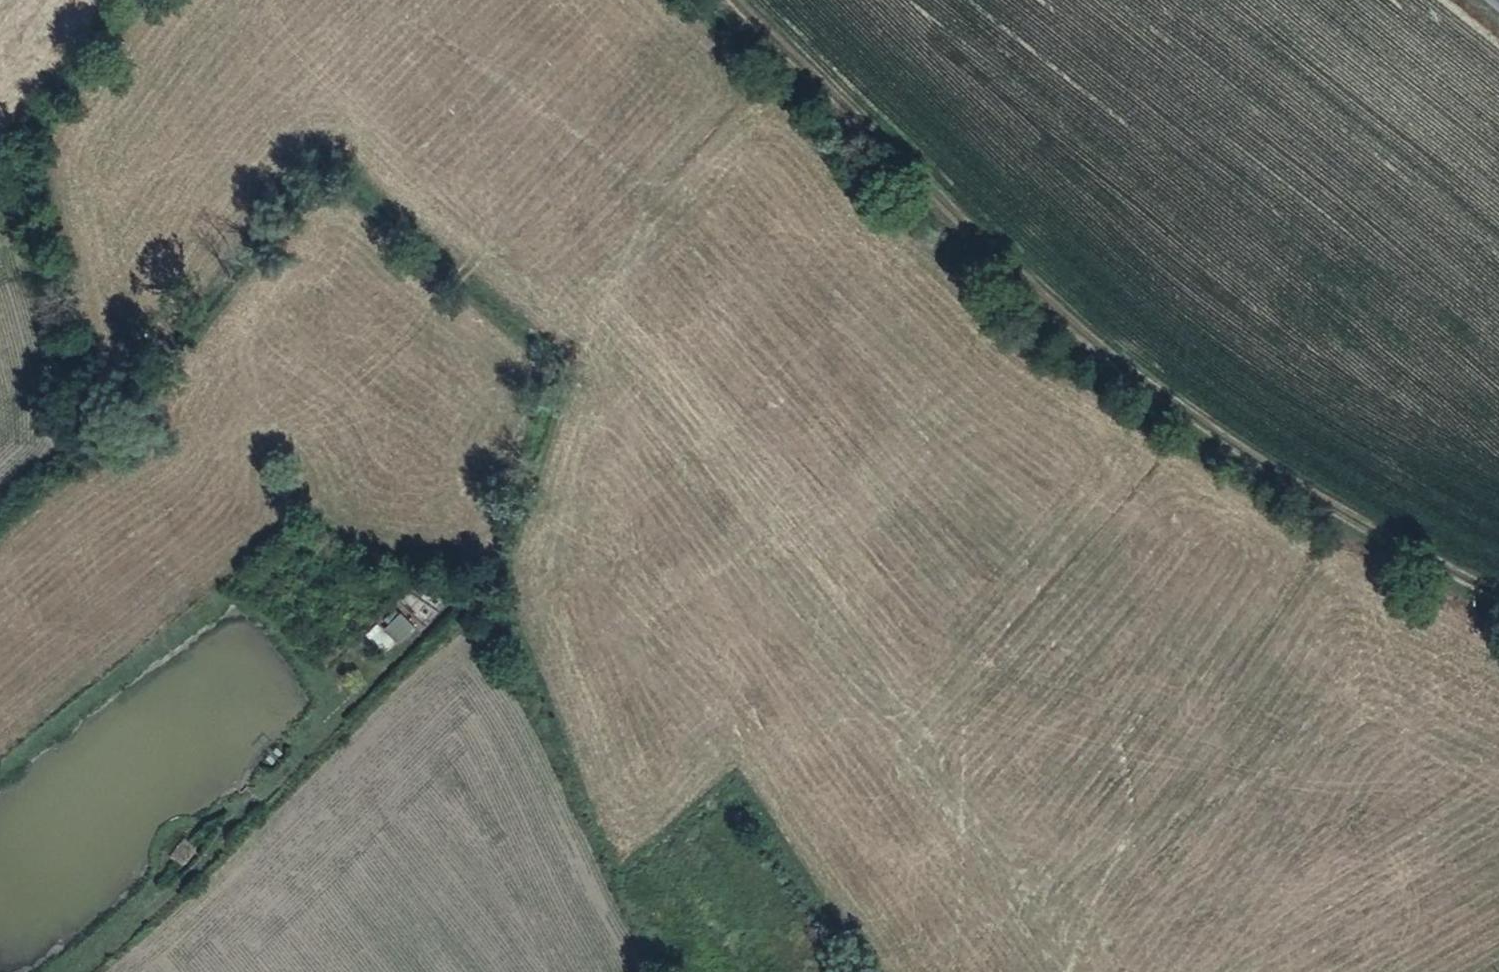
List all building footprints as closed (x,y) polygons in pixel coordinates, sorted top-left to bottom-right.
[(384,624),(400,641),(416,626),(400,609),(384,624)]
